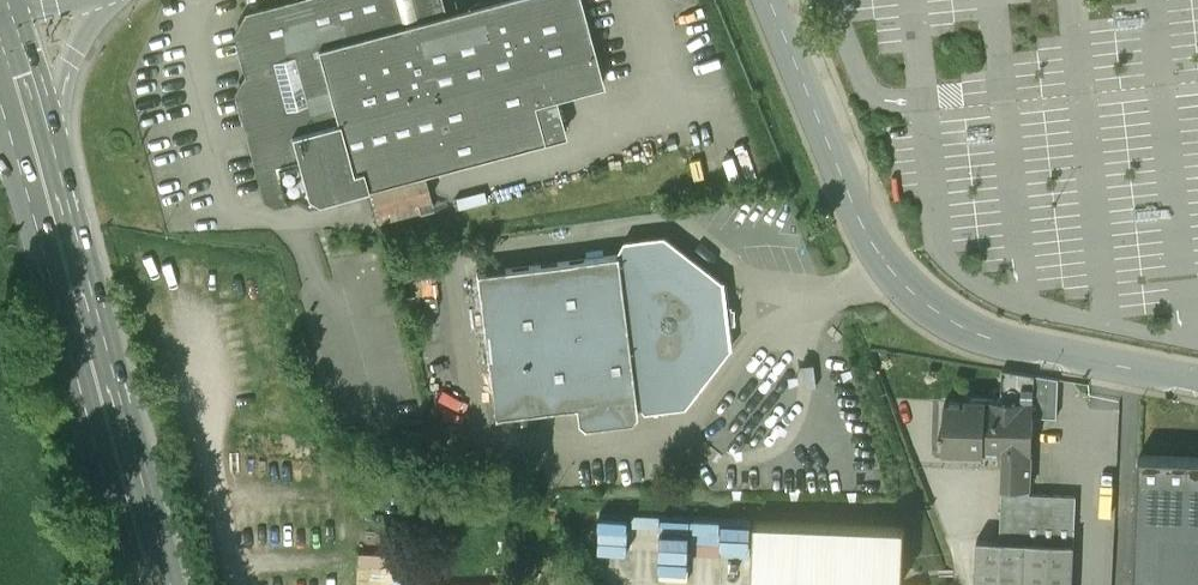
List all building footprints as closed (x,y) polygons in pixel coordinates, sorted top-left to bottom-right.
[(238,90),(265,193),(274,198),(296,192),(308,199),(564,130),(553,92),(601,80),(580,0),(482,0),(444,10),(441,0),(298,0),(247,14),(237,32),(248,72),(238,90)] [(387,209),(443,194),(435,166),(380,181),(387,209)] [(620,254),(476,272),(495,415),(639,397),(649,405),(685,401),(717,360),(715,346),(726,332),(722,295),(708,285),(706,272),(665,239),(628,244),(620,254)] [(1059,379),(1004,370),(1003,400),(1034,401),(1033,416),(1057,417),(1059,379)] [(1030,493),(1033,416),(1034,401),(1003,400),(968,399),(968,404),(947,403),(945,450),(953,451),(953,450),(983,451),(983,439),(1005,440),(1001,540),(1001,541),(1027,542),(1027,541),(1074,543),(1076,495),(1030,493)] [(1138,456),(1133,584),(1197,584),(1197,459),(1138,456)] [(754,577),(902,583),(905,525),(756,519),(754,577)] [(1074,543),(1027,541),(1027,542),(1001,541),(1001,540),(979,539),(977,584),(1072,584),(1074,543)] [(361,550),(360,584),(418,584),(418,551),(361,550)]
